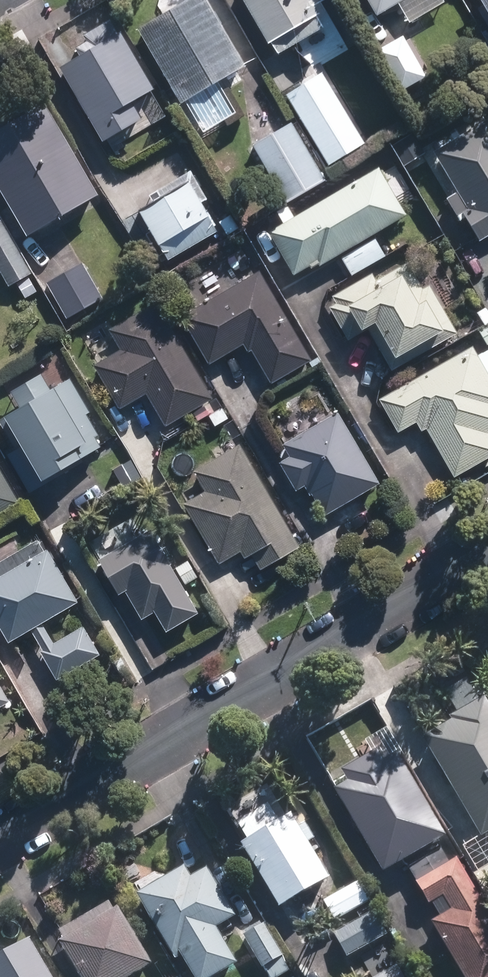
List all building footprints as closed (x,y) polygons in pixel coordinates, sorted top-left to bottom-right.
[(203,0),(184,0),(135,28),(177,103),(241,67),(203,0)] [(265,44),(268,42),(276,55),(321,28),(314,15),(316,15),(310,5),(320,0),(240,0),(265,44)] [(373,17),(401,0),(362,0),(373,17)] [(479,3),(474,6),(487,29),(487,0),(477,0),(479,3)] [(114,34),(106,20),(78,36),(82,42),(71,49),(75,56),(54,68),(88,126),(149,90),(115,32),(114,34)] [(373,50),(396,92),(423,77),(400,35),(373,50)] [(341,113),(317,72),(283,92),(306,133),(341,113)] [(23,238),(92,197),(39,105),(20,116),(18,113),(0,123),(0,199),(23,238)] [(484,120),(429,153),(463,209),(458,212),(476,240),(487,233),(487,126),(484,120)] [(321,180),(288,123),(249,146),(282,202),(321,180)] [(373,168),(265,232),(291,275),(315,260),(318,265),(402,216),(373,168)] [(164,261),(212,232),(203,217),(204,216),(197,203),(203,200),(186,172),(148,195),(151,201),(132,213),(153,247),(155,246),(164,261)] [(0,229),(0,284),(2,288),(26,274),(0,229)] [(372,238),(338,258),(349,276),(383,256),(372,238)] [(78,262),(43,283),(63,319),(99,299),(78,262)] [(334,302),(326,306),(346,341),(366,329),(389,370),(455,333),(428,284),(419,289),(404,263),(374,280),(371,273),(330,295),(334,302)] [(256,271),(178,316),(205,364),(240,343),(245,352),(249,350),(268,382),(307,360),(256,271)] [(211,398),(153,302),(105,330),(117,349),(91,365),(117,409),(143,393),(163,426),(211,398)] [(473,312),(480,325),(487,321),(487,318),(482,307),(473,312)] [(476,330),(484,345),(487,342),(487,323),(476,330)] [(376,398),(395,433),(413,422),(419,431),(424,427),(451,476),(487,455),(487,439),(485,433),(487,431),(487,378),(470,345),(376,398)] [(0,419),(0,422),(16,449),(9,454),(29,489),(76,462),(68,448),(71,446),(90,435),(78,414),(81,411),(65,382),(45,394),(30,369),(6,383),(21,407),(0,419)] [(377,483),(335,412),(279,444),(286,456),(277,462),(293,491),(302,486),(307,495),(309,495),(322,516),(377,483)] [(189,445),(182,435),(169,443),(176,453),(189,445)] [(297,547),(236,445),(191,471),(202,491),(181,503),(217,563),(238,550),(242,558),(249,554),(259,570),(297,547)] [(17,503),(0,475),(0,513),(17,503)] [(147,529),(95,559),(115,595),(122,591),(138,620),(151,612),(163,632),(195,613),(147,529)] [(6,643),(76,602),(44,548),(42,550),(36,539),(0,560),(0,633),(6,643)] [(194,577),(184,561),(173,567),(182,583),(194,577)] [(0,686),(0,705),(8,700),(0,686)] [(480,692),(445,712),(447,718),(419,734),(475,834),(487,826),(487,706),(480,692)] [(343,778),(329,786),(378,870),(441,833),(392,749),(379,757),(373,747),(337,767),(343,778)] [(294,824),(286,810),(274,817),(263,800),(232,819),(243,836),(235,840),(273,905),(324,874),(303,840),(310,836),(301,820),(294,824)] [(462,976),(487,976),(487,913),(454,855),(445,860),(437,845),(405,864),(413,878),(412,879),(424,901),(440,892),(448,907),(428,919),(462,976)] [(170,957),(176,953),(190,976),(204,976),(232,960),(211,925),(230,914),(202,864),(185,873),(179,862),(131,890),(170,957)] [(331,918),(366,899),(356,879),(321,898),(331,918)] [(105,899),(55,927),(59,935),(53,938),(76,976),(121,976),(148,962),(114,903),(109,905),(105,899)] [(371,907),(330,931),(343,954),(384,931),(371,907)] [(278,954),(279,953),(260,920),(239,933),(258,966),(260,964),(264,970),(268,976),(272,976),(287,968),(278,954)] [(25,935),(0,950),(0,976),(50,976),(25,935)] [(368,976),(400,976),(392,963),(368,976)]
